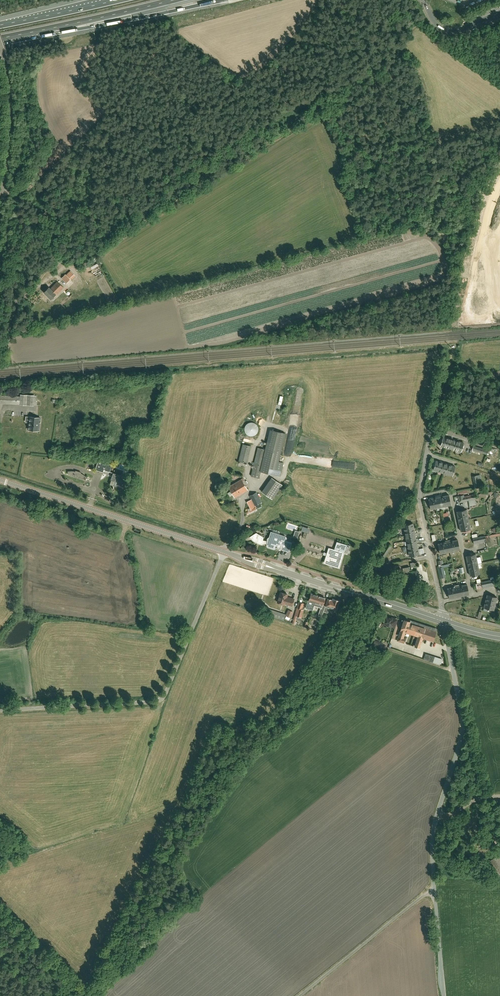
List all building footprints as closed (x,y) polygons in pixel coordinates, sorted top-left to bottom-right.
[(70,279),(65,274),(62,278),(66,283),(70,279)] [(49,287),(44,292),(51,299),(59,291),(63,287),(58,282),(50,289),(49,287)] [(20,396),(0,395),(0,403),(33,405),(34,395),(20,395),(20,396)] [(30,417),(28,430),(39,431),(40,418),(30,417)] [(245,428),(245,429),(245,430),(245,432),(246,433),(247,434),(248,435),(249,435),(250,436),(252,436),(253,436),(254,435),(256,435),(257,434),(257,432),(258,431),(258,430),(258,429),(258,427),(258,426),(257,425),(256,424),(255,423),(254,422),(253,422),(251,422),(250,422),(249,423),(248,423),(247,424),(246,425),(245,426),(245,428)] [(271,430),(266,450),(261,471),(280,476),(283,463),(278,462),(285,433),(271,430)] [(247,463),(251,446),(243,444),(239,461),(247,463)] [(487,455),(488,450),(473,446),(472,450),(487,455)] [(259,478),(261,471),(266,450),(258,448),(251,476),(259,478)] [(110,472),(113,463),(108,461),(107,461),(98,461),(95,470),(101,471),(103,472),(104,470),(105,470),(110,472)] [(71,471),(68,471),(68,474),(75,476),(75,477),(79,478),(79,477),(86,479),(87,477),(85,476),(84,475),(82,474),(81,473),(81,472),(76,471),(75,471),(74,471),(71,471)] [(116,486),(123,489),(127,477),(113,473),(111,479),(117,481),(116,486)] [(228,487),(235,498),(248,490),(243,481),(244,480),(243,478),(228,487)] [(272,499),(282,484),(272,478),(262,493),(272,499)] [(250,513),(257,509),(256,507),(255,505),(261,502),(256,492),(249,496),(251,499),(247,501),(250,508),(248,509),(250,513)] [(441,507),(438,495),(435,496),(435,497),(428,499),(431,509),(441,507)] [(441,507),(451,505),(449,495),(442,496),(442,495),(438,495),(441,507)] [(459,521),(468,519),(466,509),(457,511),(459,521)] [(470,529),(468,519),(459,521),(461,531),(470,529)] [(268,547),(274,549),(275,549),(275,548),(276,548),(276,546),(281,548),(281,549),(282,549),(287,551),(288,551),(289,551),(292,543),(286,541),(287,538),(286,537),(271,532),(269,537),(269,538),(268,538),(268,540),(263,540),(263,537),(256,533),(251,537),(251,538),(252,539),(253,540),(254,541),(256,542),(257,543),(259,543),(260,544),(262,544),(263,543),(267,543),(267,545),(267,546),(268,546),(268,547)] [(450,552),(460,549),(458,540),(450,541),(450,539),(447,540),(450,552)] [(450,552),(447,540),(445,541),(445,542),(438,544),(440,554),(450,552)] [(345,550),(347,545),(337,542),(335,547),(338,548),(337,551),(329,549),(325,561),(339,565),(343,553),(339,552),(340,549),(345,550)] [(392,546),(388,543),(376,562),(380,564),(392,546)] [(478,564),(475,554),(466,556),(468,566),(478,564)] [(446,577),(445,567),(450,566),(450,564),(444,565),(443,560),(438,560),(441,578),(446,577)] [(478,564),(468,566),(470,576),(480,574),(478,564)] [(411,575),(410,567),(403,568),(404,577),(411,575)] [(495,585),(494,579),(481,582),(482,588),(495,585)] [(469,594),(467,584),(460,586),(459,584),(457,585),(459,596),(469,594)] [(459,596),(457,585),(454,585),(454,587),(447,588),(449,598),(459,596)] [(288,594),(281,592),(278,602),(285,605),(285,604),(292,606),(295,599),(287,597),(288,594)] [(312,593),(309,600),(308,600),(307,605),(307,607),(311,608),(310,609),(313,610),(318,595),(312,593)] [(318,595),(313,610),(315,605),(322,608),(322,609),(320,608),(318,615),(322,616),(324,609),(324,610),(325,606),(323,605),(326,598),(318,595)] [(494,610),(497,597),(487,595),(484,607),(494,610)] [(325,606),(324,610),(324,611),(328,613),(330,607),(337,609),(339,603),(341,602),(340,600),(339,600),(339,599),(337,599),(335,599),(335,601),(328,598),(325,606)] [(304,610),(297,608),(292,624),(294,625),(295,624),(298,625),(299,623),(298,622),(298,620),(296,619),(297,616),(302,617),(304,610)] [(394,627),(397,620),(385,616),(382,623),(394,627)] [(403,622),(401,621),(399,626),(402,627),(397,640),(404,643),(406,638),(403,637),(405,632),(419,636),(415,646),(419,648),(422,637),(433,641),(436,631),(420,626),(420,625),(418,625),(409,622),(410,621),(404,619),(403,622)] [(442,659),(426,654),(424,659),(440,664),(442,659)] [(491,860),(499,873),(499,854),(491,860)]
